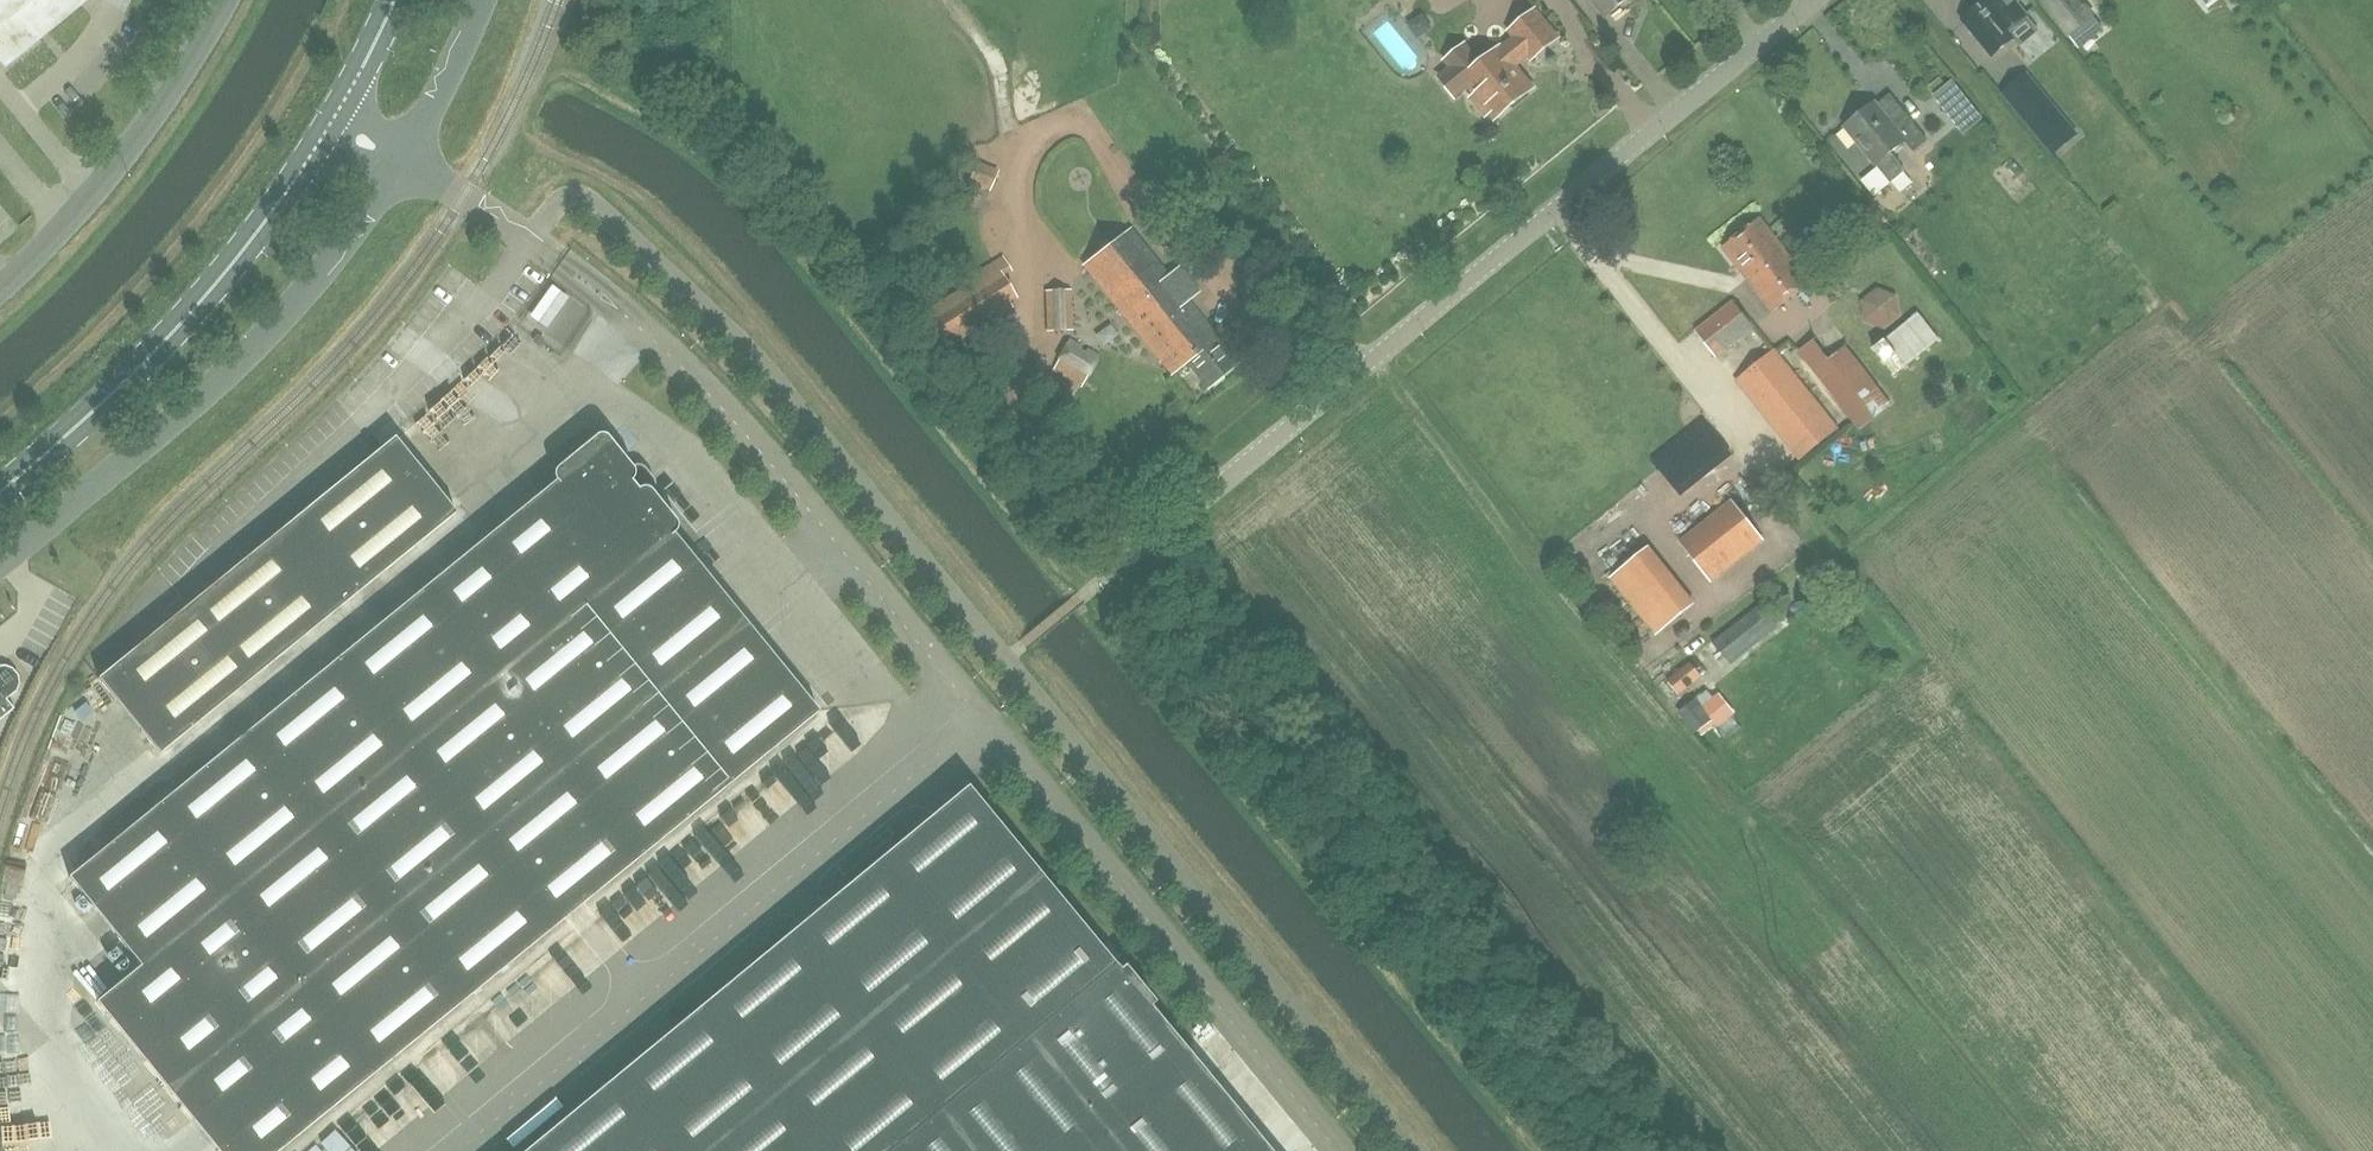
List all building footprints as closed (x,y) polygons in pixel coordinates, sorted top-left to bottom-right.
[(6,67),(38,40),(36,37),(80,0),(82,4),(87,0),(0,0),(0,60),(6,67)] [(1605,16),(1625,0),(1592,0),(1605,16)] [(1968,27),(1992,56),(2013,39),(2007,31),(2026,15),(2017,4),(2020,1),(2020,0),(1967,0),(1975,10),(1962,20),(1968,27)] [(2080,0),(2045,0),(2041,2),(2068,36),(2092,16),(2080,0)] [(1557,39),(1535,11),(1510,31),(1517,39),(1501,51),(1499,48),(1479,64),(1464,46),(1447,60),(1462,79),(1463,78),(1477,94),(1472,98),(1486,116),(1491,112),(1496,118),(1533,88),(1514,66),(1529,54),(1533,59),(1557,39)] [(2004,93),(2023,117),(2054,153),(2076,135),(2045,99),(2026,75),(2004,93)] [(1972,107),(1961,94),(1952,82),(1935,96),(1943,108),(1954,121),(1972,107)] [(1906,171),(1892,153),(1907,142),(1915,152),(1929,140),(1907,114),(1894,124),(1876,103),(1847,127),(1880,168),(1864,181),(1876,196),(1906,171)] [(991,191),(999,170),(978,161),(968,182),(991,191)] [(1774,311),(1811,282),(1761,218),(1723,248),(1774,311)] [(1208,386),(1237,363),(1186,300),(1198,290),(1179,266),(1167,275),(1130,229),(1085,265),(1172,374),(1188,361),(1208,386)] [(1009,303),(1017,298),(999,269),(937,306),(958,341),(1012,308),(1009,303)] [(1047,291),(1048,329),(1069,328),(1068,290),(1047,291)] [(565,292),(544,322),(561,334),(582,304),(565,292)] [(1716,358),(1754,328),(1732,300),(1694,330),(1716,358)] [(1071,340),(1055,370),(1082,384),(1098,355),(1071,340)] [(1814,340),(1813,341),(1797,352),(1858,430),(1891,405),(1845,345),(1828,359),(1814,340)] [(1801,460),(1840,428),(1777,350),(1738,381),(1801,460)] [(1678,497),(1731,455),(1702,419),(1650,460),(1678,497)] [(557,467),(556,468),(555,470),(554,472),(554,473),(554,475),(555,477),(555,478),(556,480),(69,877),(142,965),(97,1001),(219,1150),(279,1150),(819,711),(674,533),(676,532),(677,530),(677,528),(678,527),(678,525),(677,523),(677,521),(676,520),(652,490),(651,489),(649,488),(648,488),(646,487),(644,487),(642,488),(641,488),(639,489),(632,480),(634,479),(635,478),(635,476),(636,474),(636,472),(636,471),(609,437),(608,436),(606,435),(605,434),(603,434),(601,434),(599,434),(597,435),(596,435),(557,467)] [(160,754),(457,513),(395,437),(99,679),(160,754)] [(1713,582),(1765,541),(1733,500),(1680,541),(1713,582)] [(1650,546),(1610,578),(1657,636),(1696,604),(1650,546)] [(1730,665),(1779,625),(1762,603),(1712,642),(1730,665)] [(1689,662),(1667,680),(1679,695),(1701,677),(1689,662)] [(15,708),(7,698),(17,690),(20,683),(19,675),(13,668),(5,665),(0,666),(0,720),(15,708)] [(867,680),(841,696),(848,706),(873,689),(867,680)] [(930,817),(524,1150),(1270,1150),(1150,1006),(1154,1002),(1124,965),(1119,969),(1116,965),(1115,965),(967,786),(930,817)]
